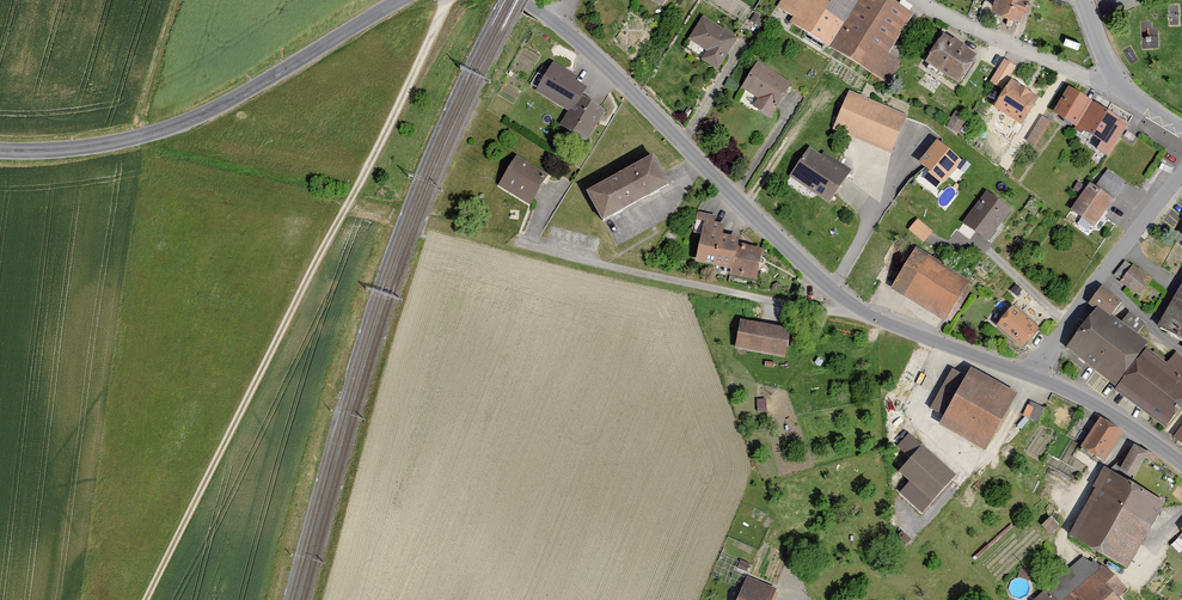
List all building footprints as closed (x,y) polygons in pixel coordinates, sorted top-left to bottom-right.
[(888,85),(901,64),(890,57),(916,15),(891,0),(783,0),(779,8),(796,18),(792,25),(888,85)] [(995,10),(1028,22),(1036,0),(999,0),(995,10)] [(690,39),(708,51),(702,60),(720,71),(726,62),(740,40),(704,18),(690,39)] [(948,37),(930,65),(964,88),(983,59),(948,37)] [(1017,66),(1006,59),(991,82),(1002,89),(1017,66)] [(757,109),(776,120),(796,86),(759,63),(744,89),(763,100),(757,109)] [(1026,128),(1043,100),(1014,82),(997,110),(1026,128)] [(1079,132),(1097,104),(1074,90),(1056,117),(1079,132)] [(908,117),(851,93),(835,131),(892,155),(908,117)] [(608,111),(582,96),(563,127),(590,142),(608,111)] [(1130,125),(1097,104),(1079,132),(1104,148),(1101,152),(1109,157),(1130,125)] [(1037,146),(1053,120),(1043,114),(1027,140),(1037,146)] [(937,133),(921,153),(947,174),(963,154),(937,133)] [(795,177),(832,205),(855,174),(818,147),(795,177)] [(549,177),(517,157),(501,183),(534,203),(549,177)] [(655,158),(588,194),(604,225),(672,189),(655,158)] [(1098,185),(1116,195),(1126,177),(1108,167),(1098,185)] [(1114,202),(1090,185),(1070,212),(1093,229),(1114,202)] [(1013,210),(988,192),(964,225),(988,243),(1013,210)] [(697,265),(717,267),(722,235),(726,236),(727,223),(712,221),(713,214),(697,212),(695,233),(701,233),(697,265)] [(917,217),(909,230),(927,240),(934,228),(917,217)] [(722,235),(717,267),(734,270),(739,270),(743,245),(744,238),(726,236),(722,235)] [(739,270),(734,270),(733,278),(761,282),(765,248),(743,245),(739,270)] [(918,249),(895,288),(950,319),(972,281),(918,249)] [(1121,282),(1141,297),(1154,280),(1135,265),(1121,282)] [(1069,345),(1120,385),(1152,344),(1140,335),(1146,326),(1130,313),(1124,321),(1117,316),(1126,305),(1103,287),(1088,305),(1096,311),(1069,345)] [(1181,340),(1181,296),(1162,327),(1181,340)] [(1013,306),(997,323),(1026,349),(1042,331),(1013,306)] [(743,321),(738,348),(788,357),(793,329),(743,321)] [(1181,411),(1181,355),(1177,351),(1169,361),(1151,349),(1120,391),(1170,427),(1181,411)] [(931,408),(948,418),(971,378),(954,369),(931,408)] [(948,418),(944,423),(989,449),(1020,396),(976,370),(971,378),(948,418)] [(1031,400),(1025,414),(1039,420),(1045,406),(1031,400)] [(1108,461),(1126,431),(1101,417),(1083,446),(1108,461)] [(1159,452),(1139,441),(1125,467),(1146,477),(1159,452)] [(957,475),(924,445),(899,473),(933,502),(957,475)] [(1110,467),(1072,535),(1131,568),(1168,499),(1110,467)] [(1049,519),(1043,525),(1052,535),(1058,529),(1049,519)] [(1121,592),(1131,584),(1088,553),(1030,599),(1126,599),(1121,592)] [(778,593),(748,580),(739,599),(775,599),(778,593)]
